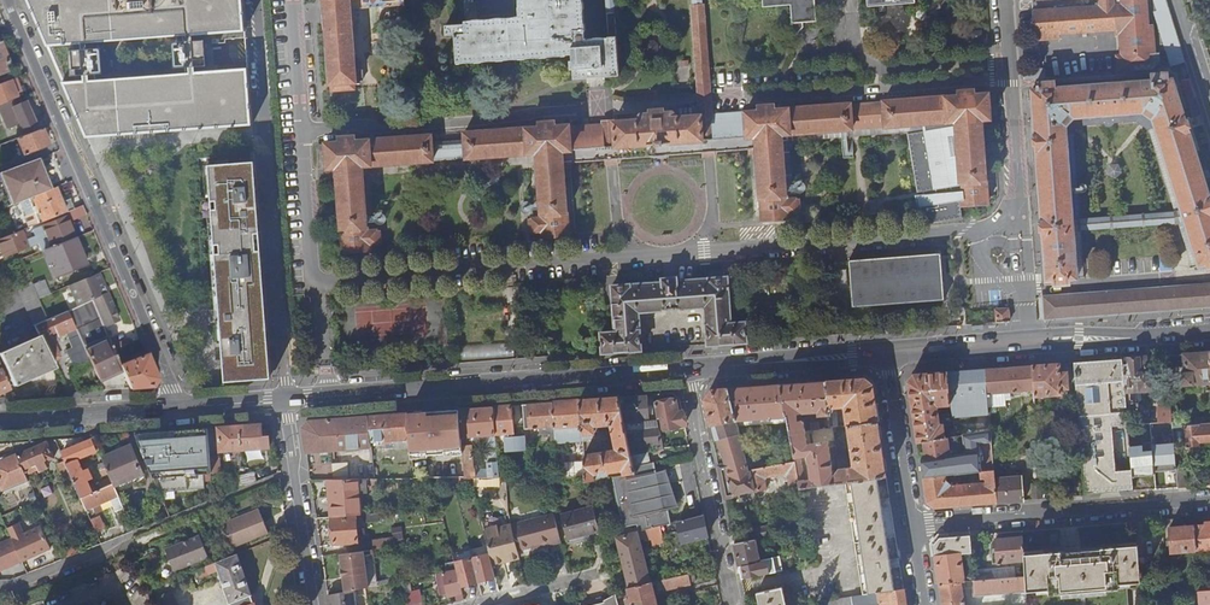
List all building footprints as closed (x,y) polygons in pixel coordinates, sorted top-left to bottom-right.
[(86,138),(251,125),(247,68),(196,72),(195,67),(208,66),(206,40),(193,41),(193,35),(244,32),(242,0),(27,0),(86,138)] [(330,84),(332,84),(332,89),(354,88),(354,82),(362,81),(361,68),(355,68),(351,9),(350,0),(324,0),(330,84)] [(402,0),(350,0),(351,9),(403,5),(402,0)] [(519,17),(464,21),(464,23),(444,25),(444,35),(452,34),(455,62),(569,54),(570,60),(566,60),(567,69),(571,69),(571,78),(619,74),(614,0),(605,0),(607,34),(585,36),(582,0),(518,0),(519,17)] [(703,0),(692,0),(699,98),(699,105),(701,114),(706,114),(712,113),(710,98),(703,0)] [(762,4),(789,2),(791,26),(803,24),(802,19),(815,18),(814,0),(761,0),(762,4)] [(1145,0),(1099,0),(1099,5),(1033,10),(1035,39),(1057,37),(1057,32),(1113,28),(1114,33),(1118,32),(1120,54),(1115,55),(1117,71),(1153,67),(1159,62),(1158,49),(1154,50),(1152,24),(1147,24),(1145,0)] [(1186,60),(1169,0),(1154,0),(1173,64),(1186,60)] [(792,35),(803,24),(791,26),(792,35)] [(2,40),(0,40),(0,73),(8,70),(6,63),(10,62),(2,40)] [(1181,79),(1190,106),(1198,103),(1186,65),(1180,66),(1181,79)] [(1198,265),(1206,262),(1208,266),(1209,266),(1209,198),(1188,130),(1189,130),(1185,117),(1184,117),(1172,78),(1167,79),(1167,73),(1151,74),(1151,80),(1055,87),(1054,81),(1038,82),(1038,84),(1036,84),(1036,89),(1031,90),(1032,102),(1028,102),(1029,109),(1033,109),(1035,133),(1034,134),(1035,148),(1036,148),(1041,219),(1040,219),(1041,234),(1042,234),(1046,279),(1053,278),(1054,283),(1068,282),(1068,277),(1076,277),(1065,125),(1072,117),(1142,111),(1153,119),(1198,265)] [(15,79),(0,84),(0,103),(21,95),(15,79)] [(701,114),(699,105),(650,109),(650,113),(640,114),(637,119),(602,121),(602,124),(570,127),(569,124),(555,125),(555,120),(539,121),(539,126),(464,132),(465,140),(432,142),(431,134),(356,140),(355,135),(339,136),(339,142),(326,143),(326,144),(318,145),(319,166),(327,166),(327,168),(337,168),(343,251),(369,249),(368,243),(380,242),(379,229),(375,230),(367,230),(363,166),(432,161),(432,151),(465,149),(466,158),(536,153),(541,217),(534,218),(529,218),(530,231),(542,230),(543,236),(568,234),(563,163),(612,159),(709,151),(757,148),(762,219),(788,217),(787,211),(799,210),(798,198),(793,198),(786,199),(781,134),(925,123),(925,129),(916,130),(916,131),(912,131),(925,218),(957,213),(955,198),(961,198),(962,204),(987,202),(981,119),(990,118),(988,92),(974,93),(974,88),(958,89),(958,94),(884,100),(883,102),(880,102),(851,104),(849,103),(774,108),(774,104),(758,105),(758,110),(745,111),(745,115),(712,117),(712,113),(706,114),(701,114)] [(18,98),(0,105),(0,109),(8,129),(20,124),(22,129),(34,124),(25,102),(20,104),(18,98)] [(1201,113),(1198,103),(1190,106),(1193,116),(1201,113)] [(1191,267),(1198,265),(1153,119),(1142,111),(1072,117),(1065,125),(1076,277),(1084,276),(1073,131),(1079,123),(1138,119),(1147,125),(1191,267)] [(856,136),(907,132),(912,131),(916,131),(916,130),(925,129),(925,123),(781,134),(786,199),(793,198),(789,141),(856,136)] [(48,148),(41,130),(16,140),(22,157),(48,148)] [(964,217),(962,204),(961,198),(955,198),(957,213),(925,218),(912,131),(907,132),(912,158),(917,195),(922,223),(964,217)] [(367,230),(375,230),(370,173),(529,161),(534,218),(541,217),(536,153),(466,158),(465,149),(432,151),(432,161),(363,166),(367,230)] [(0,173),(14,205),(33,198),(32,197),(47,191),(35,161),(0,173)] [(225,381),(270,378),(254,161),(208,165),(220,312),(225,381)] [(42,222),(74,210),(69,199),(61,202),(56,188),(33,198),(42,222)] [(75,238),(71,229),(69,224),(66,217),(33,230),(35,237),(25,241),(21,231),(0,239),(0,251),(3,259),(36,245),(39,252),(43,250),(75,238)] [(86,266),(75,238),(43,250),(55,278),(86,266)] [(944,300),(940,253),(848,260),(852,307),(944,300)] [(601,332),(602,353),(641,350),(638,311),(705,306),(708,345),(746,342),(745,321),(730,322),(727,276),(721,271),(714,272),(710,277),(677,280),(677,276),(661,277),(661,282),(630,284),(623,279),(616,280),(613,285),(611,285),(615,331),(601,332)] [(91,301),(103,328),(119,322),(98,273),(69,286),(78,307),(91,301)] [(33,326),(47,320),(38,299),(34,290),(31,283),(17,289),(32,327),(33,326)] [(1209,306),(1209,283),(1042,296),(1044,319),(1209,306)] [(38,299),(49,294),(45,286),(34,290),(38,299)] [(120,366),(113,351),(103,328),(91,301),(78,307),(66,312),(89,360),(97,378),(122,371),(120,366)] [(996,322),(1008,321),(1007,309),(996,309),(996,322)] [(89,360),(66,312),(47,320),(33,326),(38,336),(51,361),(59,358),(49,335),(56,332),(58,336),(65,333),(72,349),(66,352),(74,367),(89,360)] [(54,368),(51,361),(38,336),(0,353),(0,357),(13,387),(54,368)] [(467,356),(511,355),(511,343),(466,344),(467,356)] [(1167,355),(1168,375),(1181,374),(1182,385),(1193,384),(1193,383),(1199,382),(1199,383),(1209,382),(1209,352),(1180,354),(1167,355)] [(157,380),(146,356),(120,366),(122,371),(130,390),(152,388),(157,380)] [(1145,357),(1122,359),(1125,391),(1126,404),(1139,403),(1138,390),(1151,389),(1150,374),(1147,374),(1145,357)] [(1127,425),(1126,404),(1125,391),(1122,359),(1090,361),(1074,362),(1084,492),(1132,489),(1131,470),(1115,472),(1111,427),(1127,425)] [(1059,363),(1032,365),(1034,390),(1035,406),(1049,405),(1048,395),(1061,394),(1061,389),(1068,388),(1067,372),(1060,372),(1059,363)] [(1032,365),(986,369),(988,394),(1007,392),(1007,395),(1013,395),(1012,392),(1034,390),(1032,365)] [(9,390),(1,370),(0,370),(0,394),(9,390)] [(918,442),(924,441),(944,438),(942,425),(939,425),(936,405),(951,403),(950,389),(978,387),(977,370),(914,374),(909,381),(913,412),(918,442)] [(847,425),(878,421),(875,399),(872,383),(866,378),(826,381),(829,425),(829,428),(833,427),(838,426),(837,406),(841,406),(842,409),(845,409),(847,425)] [(800,487),(836,482),(835,474),(833,472),(828,441),(835,441),(833,427),(829,428),(811,430),(813,443),(807,444),(804,422),(801,421),(798,421),(797,414),(799,413),(803,411),(803,413),(818,412),(818,415),(825,415),(826,425),(829,425),(826,381),(781,384),(787,416),(795,461),(799,483),(800,487)] [(728,388),(737,420),(787,416),(781,384),(728,388)] [(790,485),(799,483),(795,461),(749,469),(737,420),(728,388),(713,389),(704,399),(715,439),(717,439),(725,464),(718,465),(725,498),(736,496),(737,494),(753,490),(753,492),(754,492),(755,491),(766,490),(764,479),(766,477),(785,474),(788,475),(790,485)] [(647,394),(624,396),(627,422),(649,421),(647,394)] [(585,454),(587,476),(587,480),(610,476),(609,471),(624,468),(624,474),(634,472),(632,466),(630,456),(618,397),(580,399),(583,438),(595,437),(594,432),(598,431),(598,424),(612,423),(617,449),(585,454)] [(555,426),(556,442),(583,439),(583,438),(580,399),(553,401),(555,426)] [(675,399),(655,403),(659,427),(660,429),(664,428),(664,429),(685,424),(682,411),(678,412),(675,399)] [(522,404),(524,422),(525,433),(528,433),(528,430),(531,430),(531,427),(555,426),(553,401),(522,404)] [(512,404),(492,406),(494,433),(513,432),(512,404)] [(470,477),(499,477),(494,433),(492,406),(459,408),(461,427),(463,449),(465,477),(470,477)] [(1173,426),(1171,407),(1157,408),(1160,438),(1173,437),(1173,428),(1173,426)] [(411,412),(407,412),(409,438),(410,452),(450,450),(463,449),(461,427),(460,412),(448,412),(448,409),(426,411),(427,414),(412,416),(411,412)] [(407,412),(368,415),(371,440),(409,438),(407,412)] [(962,435),(991,431),(989,414),(964,418),(965,427),(949,429),(950,437),(962,435)] [(359,416),(361,447),(372,446),(371,440),(368,415),(359,416)] [(302,426),(306,451),(361,447),(359,416),(308,419),(302,426)] [(836,482),(851,480),(887,475),(882,446),(878,421),(847,425),(853,464),(851,467),(838,468),(835,473),(835,474),(836,482)] [(505,451),(526,449),(525,433),(524,422),(516,422),(516,435),(504,436),(505,451)] [(1185,425),(1187,446),(1209,444),(1209,423),(1185,425)] [(263,449),(261,425),(240,426),(241,450),(263,449)] [(240,426),(219,428),(220,452),(241,450),(240,426)] [(658,449),(664,448),(662,440),(660,429),(659,427),(645,428),(647,444),(657,443),(658,449)] [(208,429),(136,434),(152,476),(211,472),(210,459),(208,429)] [(921,460),(924,478),(945,476),(958,474),(981,471),(994,470),(991,431),(962,435),(965,453),(950,455),(947,437),(944,438),(924,441),(926,455),(927,459),(921,460)] [(664,448),(689,445),(687,437),(676,438),(676,437),(662,440),(664,448)] [(66,464),(77,490),(81,499),(92,494),(86,481),(92,478),(89,470),(83,473),(77,460),(95,452),(91,441),(63,453),(67,463),(66,464)] [(47,443),(18,456),(26,475),(38,469),(39,472),(48,468),(46,463),(54,459),(47,443)] [(1136,447),(1138,490),(1161,487),(1155,445),(1136,447)] [(131,446),(102,458),(104,462),(109,474),(111,479),(114,484),(114,486),(143,474),(131,446)] [(1029,467),(1040,466),(1039,448),(1027,449),(1029,467)] [(646,453),(630,456),(632,466),(648,463),(646,453)] [(17,455),(0,463),(0,484),(3,491),(28,480),(26,475),(18,456),(17,455)] [(217,458),(210,459),(211,472),(218,471),(217,458)] [(330,461),(330,478),(346,478),(346,460),(330,461)] [(66,464),(65,461),(58,464),(70,493),(77,490),(66,464)] [(109,474),(104,462),(98,465),(103,477),(109,474)] [(648,463),(632,466),(634,472),(624,474),(612,476),(623,527),(637,525),(638,531),(658,526),(659,526),(660,525),(671,523),(668,508),(672,507),(665,469),(660,471),(656,471),(656,469),(655,469),(654,462),(648,463)] [(1176,473),(1178,488),(1188,487),(1186,466),(1176,467),(1176,473)] [(959,485),(961,506),(997,503),(995,479),(994,470),(981,471),(982,478),(984,478),(986,479),(986,482),(959,485)] [(242,482),(257,480),(255,472),(241,473),(242,482)] [(995,479),(997,503),(1024,501),(1022,477),(1015,477),(1015,474),(1009,474),(1009,478),(995,479)] [(869,594),(904,588),(900,566),(891,567),(891,563),(890,559),(899,558),(891,505),(882,507),(882,502),(881,499),(890,498),(887,475),(851,480),(869,594)] [(945,476),(924,478),(924,482),(927,502),(935,508),(961,506),(959,485),(950,486),(947,483),(946,482),(945,476)] [(453,486),(451,477),(434,477),(437,490),(453,486)] [(499,486),(499,477),(470,477),(472,486),(499,486)] [(330,478),(328,478),(331,515),(360,513),(358,478),(346,478),(330,478)] [(101,490),(114,484),(111,479),(99,485),(101,490)] [(1032,484),(1033,500),(1042,499),(1041,483),(1032,484)] [(124,509),(114,486),(114,484),(101,490),(92,494),(81,499),(86,510),(111,499),(116,512),(124,509)] [(599,530),(593,506),(565,513),(564,513),(562,513),(569,538),(571,538),(570,537),(599,530)] [(268,533),(259,510),(224,524),(234,548),(268,533)] [(554,513),(511,524),(518,550),(531,547),(539,545),(539,547),(561,541),(554,513)] [(356,514),(331,516),(333,543),(357,541),(356,514)] [(703,515),(671,523),(660,525),(664,541),(681,537),(682,542),(689,541),(696,539),(707,536),(703,515)] [(90,520),(96,533),(105,529),(99,516),(90,520)] [(1193,526),(1195,550),(1209,549),(1209,523),(1204,523),(1204,525),(1193,526)] [(288,535),(287,524),(275,528),(277,539),(288,535)] [(484,530),(493,564),(508,560),(520,557),(518,550),(511,524),(498,527),(498,525),(494,525),(489,526),(485,528),(486,530),(484,530)] [(770,536),(768,524),(752,527),(754,539),(770,536)] [(11,540),(22,563),(50,550),(41,528),(24,535),(19,525),(7,530),(11,540)] [(638,531),(616,537),(620,553),(612,555),(613,561),(622,559),(629,587),(629,588),(650,583),(650,582),(638,537),(643,535),(644,540),(651,538),(653,544),(661,542),(658,526),(638,531)] [(1195,550),(1193,526),(1169,528),(1171,552),(1195,550)] [(210,557),(201,535),(167,550),(176,572),(210,557)] [(936,561),(940,584),(961,582),(964,582),(964,581),(960,556),(972,555),(970,535),(939,538),(934,545),(936,561)] [(366,540),(367,549),(374,548),(400,545),(398,536),(366,540)] [(1024,555),(1023,537),(995,538),(996,554),(992,554),(993,563),(1008,562),(1008,565),(1015,564),(1015,562),(1024,561),(1024,555)] [(734,543),(739,566),(760,562),(754,539),(734,543)] [(0,544),(0,572),(22,563),(11,540),(0,544)] [(67,559),(80,553),(77,545),(63,551),(67,559)] [(1026,590),(1026,592),(1049,590),(1049,594),(1082,592),(1119,589),(1119,585),(1141,583),(1138,546),(1080,551),(1081,556),(1071,556),(1062,557),(1062,552),(1024,555),(1024,561),(1025,576),(1026,590)] [(367,549),(339,553),(344,591),(352,589),(379,584),(374,548),(367,549)] [(478,581),(472,557),(461,560),(458,552),(452,553),(456,569),(461,586),(478,581)] [(478,581),(479,585),(485,583),(484,580),(495,577),(489,553),(472,557),(478,581)] [(219,562),(197,571),(200,578),(218,570),(231,604),(255,604),(237,555),(219,562)] [(967,574),(967,581),(975,580),(1015,577),(1015,568),(973,571),(973,573),(967,574)] [(448,596),(462,592),(461,586),(456,569),(444,571),(448,596)] [(688,574),(656,581),(659,591),(690,584),(688,574)] [(976,594),(1026,590),(1025,576),(1015,577),(975,580),(976,594)] [(627,588),(628,593),(617,596),(619,604),(626,602),(627,604),(657,604),(652,582),(650,582),(650,583),(629,588),(629,587),(627,588)] [(943,604),(964,604),(961,582),(940,584),(941,592),(943,604)] [(407,591),(410,604),(426,604),(421,587),(407,591)] [(759,604),(786,604),(782,587),(757,592),(759,604)] [(904,588),(869,594),(821,601),(821,604),(869,604),(880,603),(880,604),(906,604),(904,588)] [(327,594),(329,604),(354,604),(352,589),(344,591),(327,594)] [(1197,591),(1198,604),(1209,604),(1209,590),(1197,591)] [(155,599),(158,604),(176,604),(171,592),(155,599)] [(588,604),(619,604),(616,594),(604,599),(603,600),(603,601),(588,604)] [(577,602),(577,604),(588,604),(603,601),(603,600),(604,599),(603,597),(577,602)]
